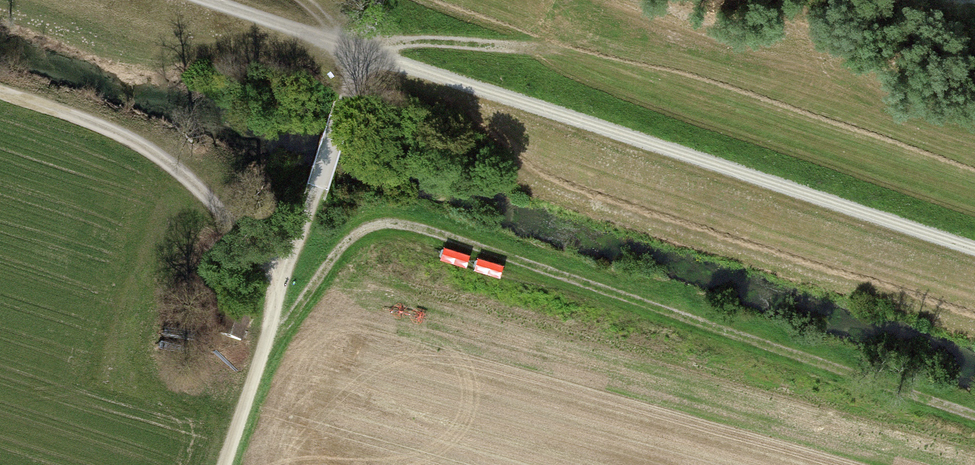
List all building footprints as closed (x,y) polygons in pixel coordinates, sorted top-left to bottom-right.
[(252,315),(229,307),(220,333),(243,341),(252,315)]
